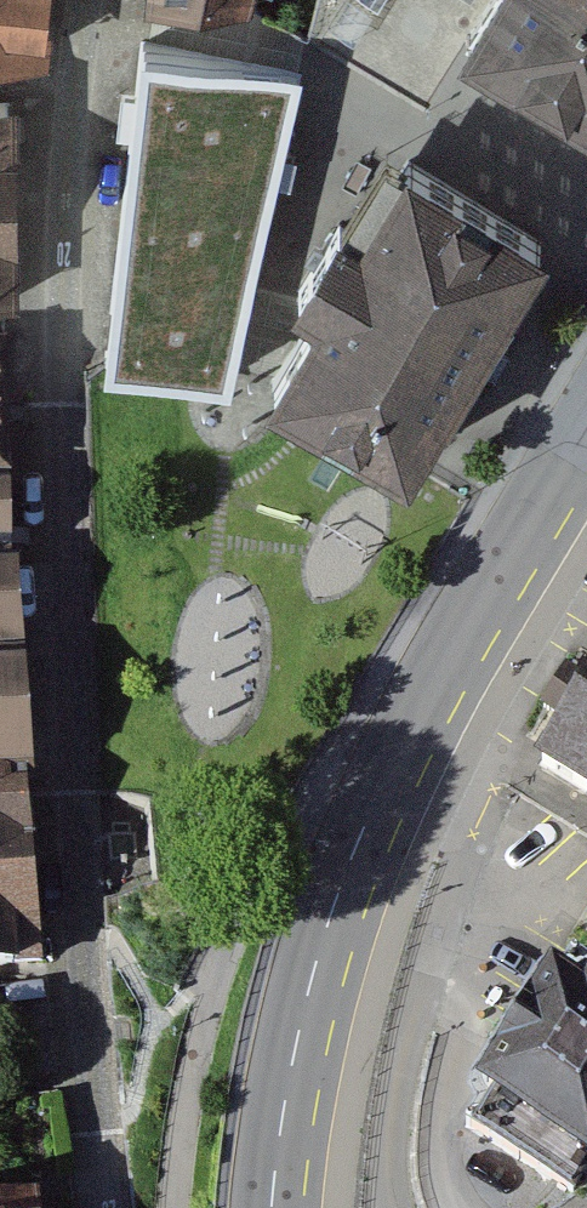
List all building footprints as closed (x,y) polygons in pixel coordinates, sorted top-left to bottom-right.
[(43,0),(0,0),(0,53),(39,53),(43,0)] [(466,47),(586,121),(586,0),(495,0),(466,47)] [(298,75),(143,45),(107,360),(227,377),(276,168),(298,75)] [(0,103),(0,298),(8,298),(7,103),(0,103)] [(542,243),(408,161),(362,236),(340,222),(319,256),(298,289),(321,302),(274,381),(407,463),(475,353),(542,243)] [(16,658),(7,560),(0,561),(0,659),(16,658)] [(16,658),(0,659),(0,783),(15,782),(22,781),(16,658)] [(541,764),(586,793),(586,691),(541,764)] [(15,782),(0,783),(0,873),(24,871),(15,782)] [(24,871),(0,873),(0,964),(33,961),(24,871)] [(574,953),(467,1124),(573,1191),(586,1169),(586,961),(574,953)] [(0,1204),(0,1207),(35,1207),(34,1199),(0,1204)]
